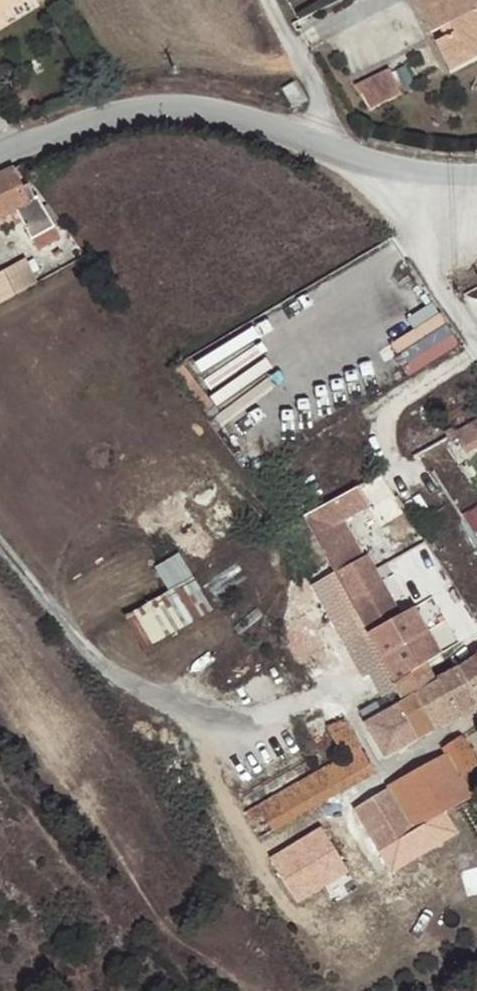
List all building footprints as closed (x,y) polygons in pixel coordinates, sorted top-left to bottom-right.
[(454,5),(451,0),(415,0),(433,35),(451,26),(455,35),(437,43),(447,64),(464,56),(468,64),(476,60),(476,0),(462,0),(454,5)] [(464,56),(447,64),(452,72),(468,64),(464,56)] [(391,70),(359,86),(372,111),(404,95),(391,70)] [(292,110),(304,104),(294,84),(281,91),(292,110)] [(0,174),(0,217),(3,215),(10,212),(15,210),(31,242),(53,231),(54,230),(40,200),(36,202),(28,185),(20,188),(14,175),(25,171),(20,164),(12,168),(0,174)] [(31,242),(38,257),(60,245),(53,231),(31,242)] [(0,273),(0,302),(41,279),(28,257),(0,273)] [(443,311),(393,341),(413,373),(462,342),(443,311)] [(454,431),(466,451),(476,445),(476,419),(454,431)] [(367,505),(356,486),(316,508),(302,516),(332,569),(351,559),(332,524),(367,505)] [(351,559),(332,569),(334,573),(350,602),(370,591),(352,559),(351,559)] [(342,626),(346,631),(362,623),(350,602),(334,573),(317,583),(289,599),(297,614),(326,598),(336,616),(339,622),(342,626)] [(193,579),(125,618),(145,651),(214,612),(193,579)] [(410,606),(396,614),(398,618),(388,623),(370,591),(350,602),(362,623),(368,633),(393,680),(424,663),(441,654),(417,607),(412,609),(410,606)] [(381,691),(391,710),(405,702),(393,680),(368,633),(362,623),(346,631),(351,638),(356,645),(364,663),(381,691)] [(308,634),(318,652),(331,645),(321,627),(308,634)] [(287,646),(297,664),(318,652),(308,634),(287,646)] [(435,681),(424,663),(393,680),(405,702),(391,710),(369,723),(385,757),(476,704),(476,657),(435,681)] [(326,727),(345,757),(362,748),(345,717),(326,727)] [(446,756),(352,806),(371,839),(377,849),(410,831),(469,798),(455,774),(475,764),(460,738),(442,748),(446,756)] [(217,841),(228,853),(250,840),(258,836),(298,816),(375,773),(370,765),(362,748),(345,757),(321,770),(215,827),(221,838),(217,841)] [(248,878),(249,880),(258,880),(269,897),(353,842),(337,816),(264,865),(264,868),(248,878)]
